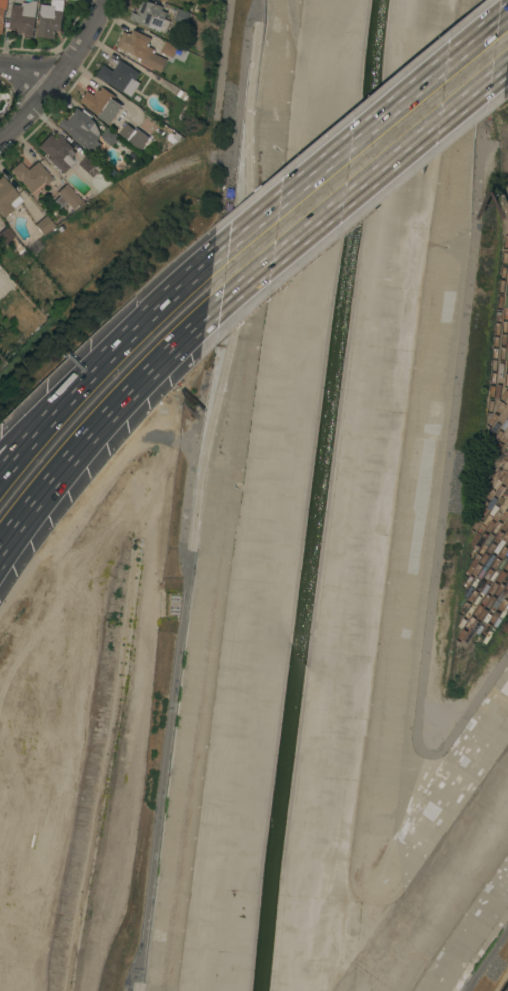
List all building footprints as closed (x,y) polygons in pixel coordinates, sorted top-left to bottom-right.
[(38,1),(33,37),(24,36),(25,33),(16,32),(17,29),(9,29),(12,4),(22,5),(22,2),(28,2),(33,0),(38,1)] [(51,5),(52,0),(65,0),(61,32),(56,31),(55,39),(37,36),(41,4),(51,5)] [(137,14),(142,0),(145,0),(163,7),(162,10),(167,12),(165,19),(170,21),(166,33),(130,19),(132,12),(137,14)] [(191,13),(186,25),(174,20),(179,8),(191,13)] [(116,46),(124,31),(130,34),(133,29),(151,38),(148,45),(154,49),(152,52),(168,59),(161,73),(139,62),(138,60),(138,58),(138,57),(116,46)] [(165,40),(178,46),(174,57),(173,56),(173,58),(160,52),(165,40)] [(113,71),(120,60),(140,73),(135,80),(132,78),(122,92),(109,83),(108,84),(96,76),(104,64),(113,71)] [(109,124),(99,117),(100,115),(80,101),(88,91),(94,95),(98,89),(100,90),(102,87),(114,95),(112,98),(122,105),(109,124)] [(177,96),(180,90),(189,95),(185,101),(177,96)] [(100,133),(98,136),(100,138),(89,151),(72,138),(74,136),(58,124),(64,117),(68,120),(78,108),(95,122),(100,133)] [(144,153),(118,133),(126,123),(135,129),(136,128),(153,141),(144,153)] [(119,136),(112,145),(101,137),(109,128),(119,136)] [(166,134),(170,128),(182,135),(178,142),(166,134)] [(49,134),(55,139),(59,134),(74,148),(70,152),(76,158),(63,173),(47,158),(49,156),(38,146),(49,134)] [(87,154),(101,168),(93,177),(79,163),(87,154)] [(20,161),(27,169),(37,161),(52,179),(45,184),(44,183),(31,193),(21,180),(19,181),(10,170),(20,161)] [(3,217),(0,213),(0,176),(1,175),(22,200),(3,217)] [(66,202),(59,209),(53,201),(59,195),(56,192),(66,183),(84,203),(80,206),(78,203),(72,209),(66,202)] [(45,215),(54,225),(54,226),(56,229),(52,232),(50,229),(43,235),(34,225),(45,215)] [(5,243),(0,237),(0,231),(6,225),(15,235),(5,243)] [(29,246),(38,239),(43,246),(34,253),(29,246)]
